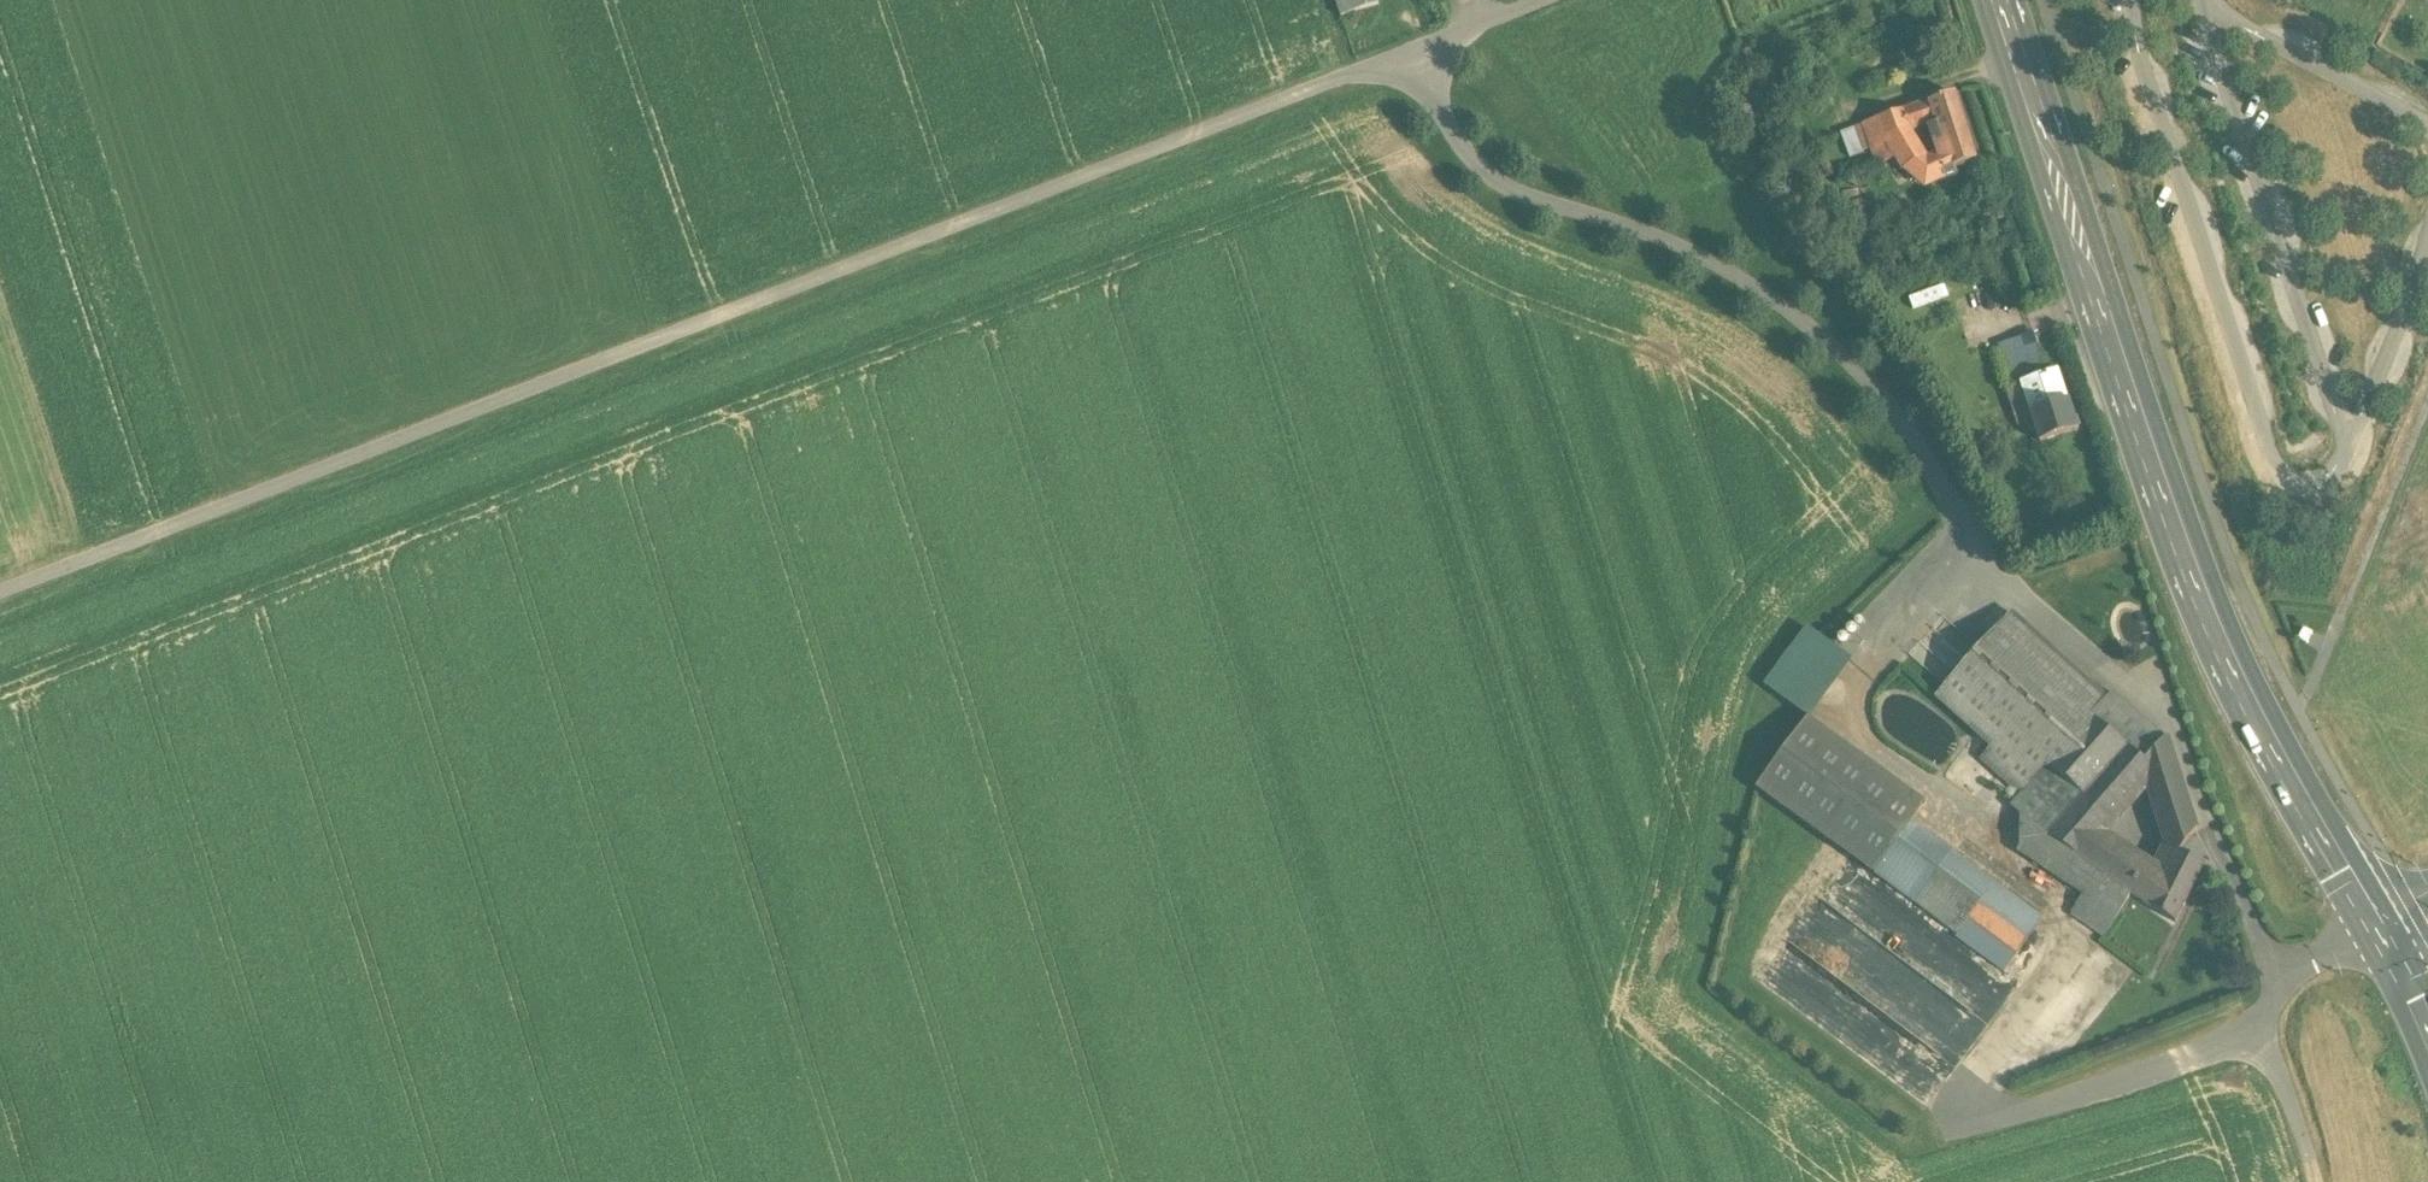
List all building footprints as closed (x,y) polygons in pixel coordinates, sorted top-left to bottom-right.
[(1377,0),(1335,0),(1341,17),(1379,5),(1377,0)] [(1955,94),(1932,102),(1938,122),(1939,124),(1931,126),(1940,154),(1937,155),(1945,178),(1956,174),(1954,168),(1976,161),(1955,94)] [(1932,102),(1914,108),(1920,127),(1938,122),(1932,102)] [(1914,108),(1902,112),(1911,129),(1920,127),(1914,108)] [(1902,112),(1880,119),(1889,145),(1893,156),(1895,158),(1908,171),(1925,185),(1945,178),(1937,155),(1927,160),(1911,129),(1902,112)] [(1880,119),(1865,124),(1874,149),(1889,145),(1880,119)] [(1865,124),(1854,128),(1862,151),(1873,147),(1865,124)] [(1889,145),(1874,149),(1880,165),(1895,158),(1893,156),(1889,145)] [(2033,333),(1998,344),(2011,386),(2021,383),(2021,382),(2046,374),(2033,333)] [(2046,374),(2021,382),(2021,383),(2030,412),(2030,413),(2068,401),(2057,370),(2046,374)] [(2068,401),(2030,413),(2040,443),(2079,430),(2069,400),(2068,401)] [(2013,616),(1939,698),(1994,748),(1983,760),(2021,794),(2049,763),(2063,747),(2106,700),(2013,616)] [(1850,661),(1807,629),(1764,686),(1808,718),(1850,661)] [(2303,630),(2298,639),(2307,644),(2312,635),(2303,630)] [(2106,700),(2063,747),(2097,782),(2114,797),(2126,806),(2149,777),(2144,763),(2165,740),(2112,693),(2106,700)] [(1925,804),(1808,718),(1757,788),(1874,874),(1925,804)] [(2190,814),(2166,740),(2165,740),(2144,763),(2149,777),(2164,823),(2165,823),(2190,814)] [(2097,782),(2063,747),(2049,763),(2085,795),(2085,796),(2115,820),(2126,806),(2114,797),(2097,782)] [(2085,795),(2049,763),(2021,794),(2010,806),(2036,828),(2020,849),(2085,892),(2119,915),(2132,895),(2132,894),(2149,868),(2102,836),(2115,820),(2085,796),(2085,795)] [(2190,814),(2165,823),(2177,854),(2178,851),(2180,852),(2196,831),(2195,831),(2190,814)] [(1909,833),(1877,877),(1957,935),(1990,891),(1909,833)] [(2165,878),(2149,868),(2132,894),(2175,923),(2204,864),(2180,852),(2178,851),(2177,854),(2165,878)] [(1990,891),(1957,935),(1995,963),(1997,960),(2007,967),(2037,927),(1990,891)] [(2119,915),(2085,892),(2072,912),(2107,935),(2119,915)] [(1787,946),(1769,990),(1841,1020),(1848,1021),(1859,994),(1871,995),(1839,981),(1840,967),(1864,969),(1869,956),(1883,961),(1885,939),(1866,931),(1868,909),(1862,924),(1813,903),(1799,937),(1815,944),(1814,956),(1793,947),(1787,946)]
